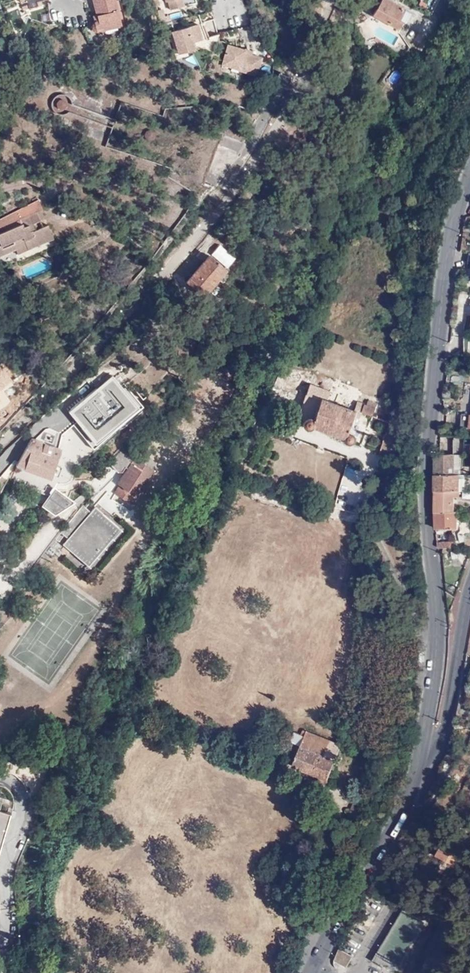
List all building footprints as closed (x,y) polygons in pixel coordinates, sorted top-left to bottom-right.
[(28,9),(37,6),(36,3),(44,0),(26,0),(28,9)] [(97,19),(93,20),(96,30),(104,28),(105,30),(122,25),(115,0),(93,0),(97,19)] [(169,9),(183,5),(181,0),(167,0),(169,9)] [(363,6),(370,9),(375,0),(366,0),(363,6)] [(397,29),(401,21),(398,19),(404,8),(389,0),(381,0),(373,15),(397,29)] [(398,19),(401,21),(397,29),(400,30),(410,12),(404,8),(398,19)] [(157,11),(159,21),(170,18),(170,14),(164,15),(162,10),(157,11)] [(205,36),(216,33),(216,32),(213,18),(200,22),(205,36)] [(178,53),(186,51),(184,44),(191,42),(201,39),(196,23),(171,30),(178,53)] [(184,44),(186,51),(194,48),(191,42),(184,44)] [(244,54),(245,50),(228,44),(222,61),(239,66),(237,70),(237,71),(254,77),(260,60),(251,56),(244,54)] [(239,66),(222,61),(221,64),(237,70),(239,66)] [(56,104),(57,106),(58,107),(59,108),(61,109),(62,109),(64,108),(65,107),(66,105),(66,103),(66,102),(65,100),(63,99),(61,99),(60,99),(58,100),(57,101),(57,102),(56,104)] [(21,219),(23,224),(0,234),(0,244),(0,245),(0,256),(15,249),(26,245),(28,250),(54,239),(48,225),(37,230),(34,223),(41,220),(37,212),(43,210),(39,200),(0,219),(0,228),(21,219)] [(0,228),(0,234),(23,224),(21,219),(0,228)] [(29,250),(28,250),(26,245),(15,249),(18,255),(29,250)] [(228,269),(210,253),(186,281),(204,297),(228,269)] [(23,283),(18,271),(7,275),(12,287),(23,283)] [(12,384),(1,368),(0,368),(0,392),(12,384)] [(309,388),(276,376),(273,383),(306,395),(309,388)] [(87,379),(82,383),(90,393),(95,388),(87,379)] [(56,405),(60,409),(65,416),(90,393),(82,383),(56,405)] [(310,384),(309,388),(306,395),(298,420),(298,425),(300,428),(303,429),(306,428),(309,425),(346,436),(345,439),(349,442),(352,442),(355,439),(365,411),(373,413),(376,403),(369,400),(367,403),(355,399),(352,408),(335,402),(336,399),(324,395),(325,388),(310,384)] [(384,410),(392,412),(395,398),(387,396),(384,410)] [(122,403),(106,417),(115,427),(131,413),(122,403)] [(55,404),(41,418),(48,426),(58,416),(55,413),(60,409),(56,405),(55,404)] [(85,434),(102,419),(106,415),(99,407),(77,425),(85,434)] [(106,417),(102,420),(111,430),(115,427),(106,417)] [(102,420),(102,419),(85,434),(82,437),(92,447),(111,430),(102,420)] [(54,444),(57,436),(58,432),(52,427),(51,429),(44,426),(36,437),(54,444)] [(66,440),(57,436),(54,444),(36,437),(34,437),(27,447),(24,445),(18,452),(22,456),(17,464),(20,466),(53,478),(57,464),(62,466),(64,465),(66,462),(65,459),(60,457),(66,440)] [(136,454),(127,448),(111,463),(119,470),(122,471),(126,465),(129,466),(119,482),(122,483),(117,492),(135,503),(156,468),(142,460),(144,457),(140,455),(138,459),(135,457),(136,454)] [(435,473),(458,474),(458,468),(453,468),(454,454),(441,453),(435,453),(435,473)] [(458,474),(459,474),(460,474),(462,454),(454,454),(453,468),(458,468),(458,474)] [(434,488),(458,490),(459,474),(458,474),(435,473),(434,488)] [(41,524),(56,513),(74,500),(55,487),(43,504),(47,508),(38,520),(41,524)] [(457,496),(458,490),(434,488),(434,496),(435,527),(448,529),(458,529),(458,510),(453,510),(454,496),(457,496)] [(91,510),(83,503),(56,536),(59,539),(65,533),(68,536),(64,542),(89,564),(113,537),(114,538),(122,528),(96,505),(91,510)] [(379,571),(365,570),(364,583),(379,583),(379,571)] [(343,743),(306,727),(305,732),(301,742),(292,763),(328,779),(343,743)] [(301,742),(305,732),(296,728),(292,738),(301,742)] [(381,742),(379,733),(368,735),(371,745),(381,742)] [(377,787),(381,776),(367,771),(362,782),(372,786),(377,787)] [(8,815),(0,812),(0,841),(8,815)] [(467,852),(459,848),(457,851),(445,846),(440,857),(457,864),(461,856),(465,857),(467,852)] [(404,908),(372,961),(393,972),(398,972),(423,931),(417,927),(421,918),(404,908)] [(347,965),(352,953),(338,948),(334,961),(347,965)]
